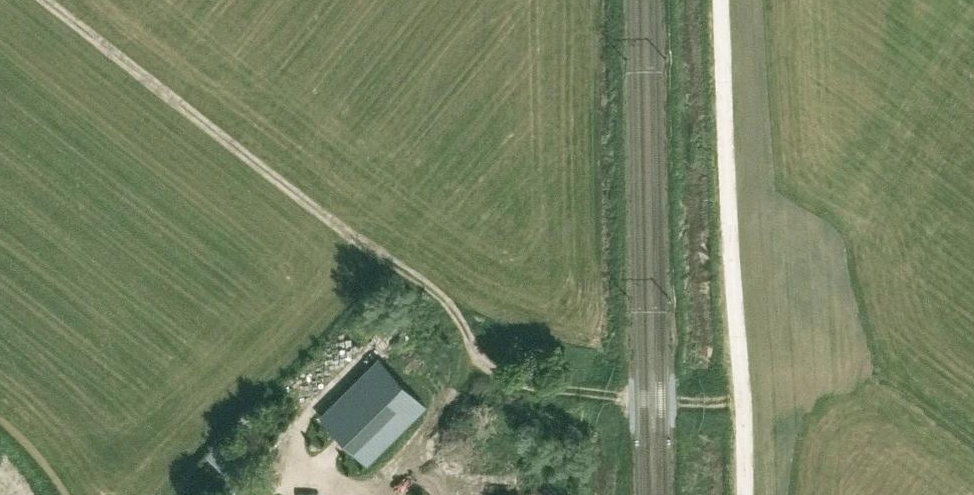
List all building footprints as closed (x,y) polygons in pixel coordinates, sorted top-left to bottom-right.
[(232,467),(245,454),(230,438),(216,451),(232,467)] [(377,466),(391,470),(395,459),(380,455),(377,466)]
